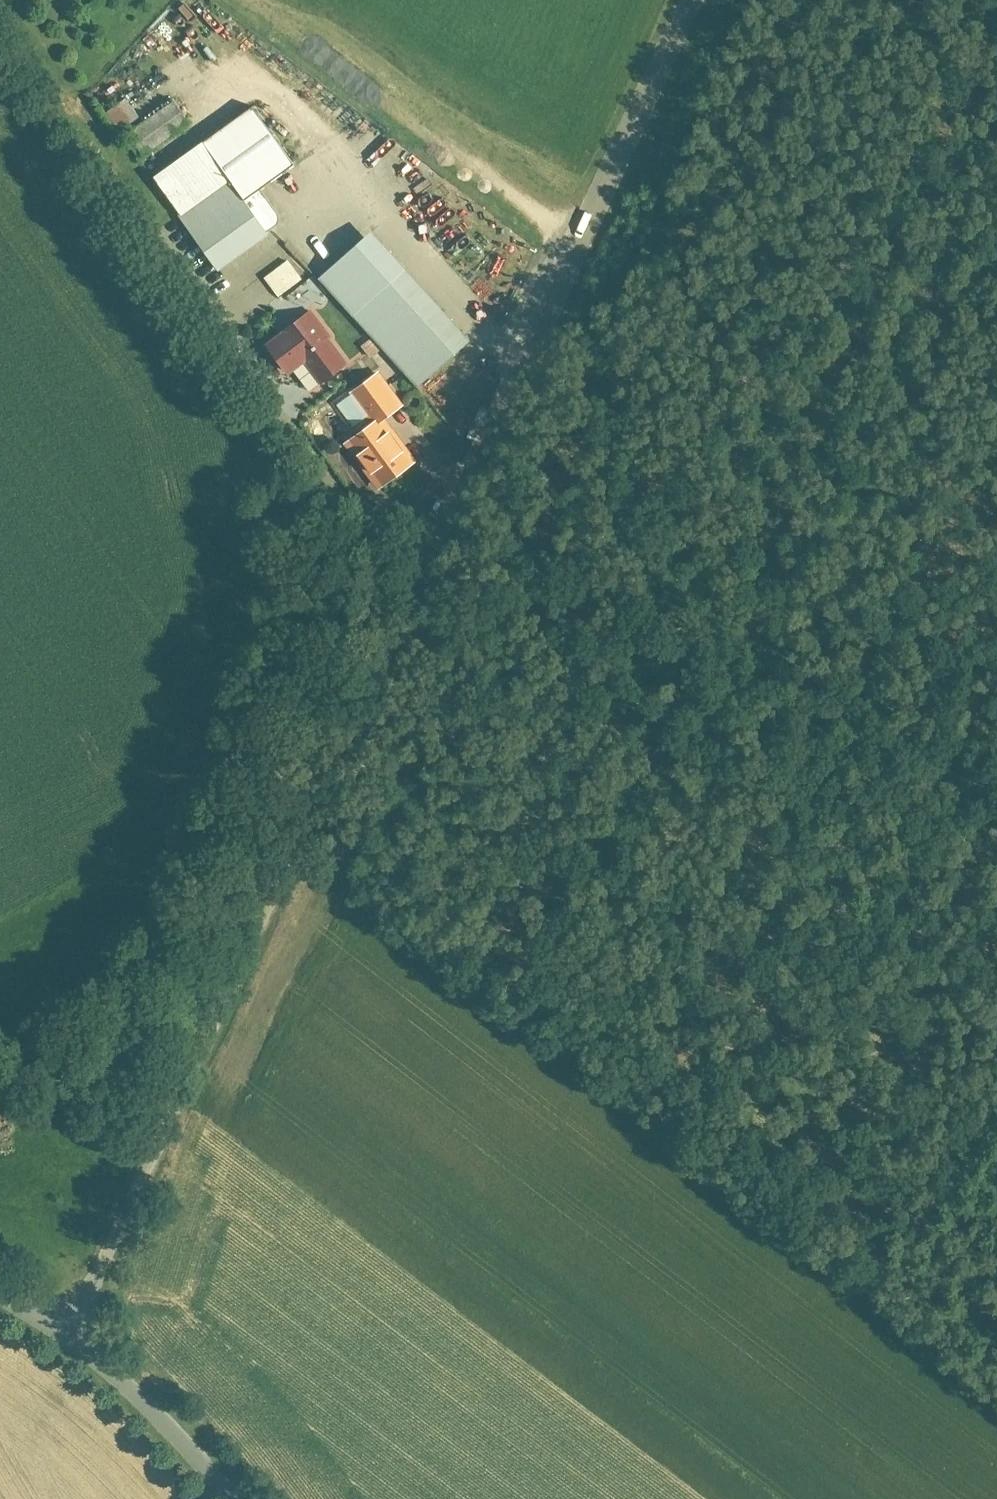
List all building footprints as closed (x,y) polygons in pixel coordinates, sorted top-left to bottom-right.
[(127,127),(142,150),(190,119),(175,96),(127,127)] [(152,176),(220,268),(272,230),(242,190),(289,155),(251,103),(152,176)] [(305,318),(275,340),(312,390),(342,369),(305,318)] [(347,395),(369,422),(343,443),(381,490),(414,463),(380,422),(399,406),(373,374),(347,395)]
